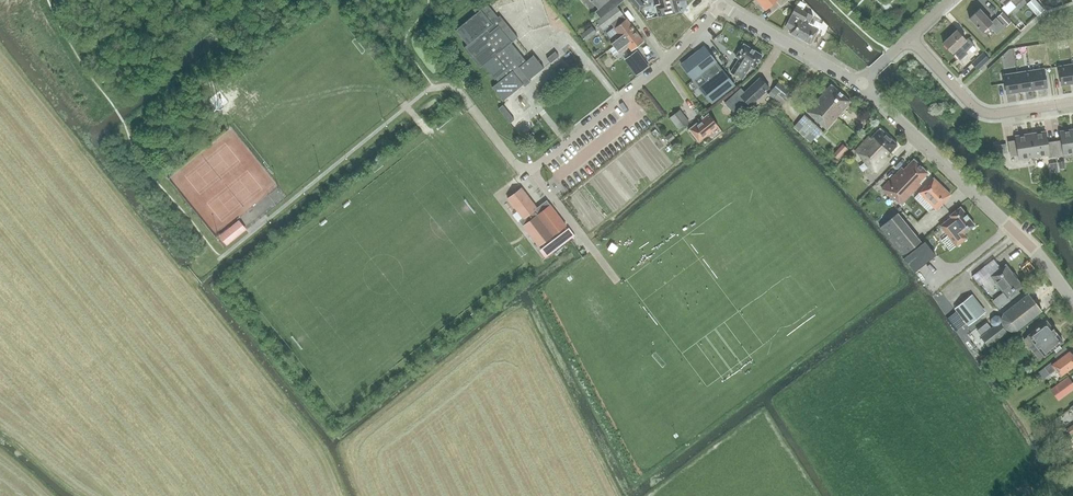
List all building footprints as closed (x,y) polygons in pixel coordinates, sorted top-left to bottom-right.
[(598,9),(595,12),(600,18),(616,5),(623,0),(591,0),(598,9)] [(679,0),(660,0),(660,3),(654,5),(657,17),(659,16),(678,11),(676,1),(679,0)] [(761,5),(765,9),(775,0),(780,6),(787,0),(755,0),(760,6),(761,5)] [(1036,15),(1043,9),(1035,0),(1031,0),(1027,4),(1036,15)] [(517,37),(504,21),(502,22),(484,1),(474,10),(476,13),(455,30),(467,44),(463,47),(480,67),(483,65),(494,79),(496,78),(498,81),(492,86),(503,101),(544,68),(533,55),(525,61),(511,43),(517,37)] [(791,29),(790,33),(810,44),(818,30),(813,27),(814,24),(808,21),(809,21),(807,20),(811,14),(801,9),(804,4),(799,1),(796,6),(785,26),(791,29)] [(623,14),(616,5),(600,18),(596,21),(603,29),(623,14)] [(992,22),(979,9),(969,18),(981,31),(988,25),(996,33),(1004,26),(996,18),(992,22)] [(997,17),(1006,26),(1011,22),(1002,12),(997,17)] [(610,41),(614,46),(623,39),(635,30),(626,18),(614,28),(619,34),(610,41)] [(586,41),(596,33),(591,26),(581,34),(586,41)] [(635,30),(623,39),(614,46),(619,53),(628,46),(631,51),(644,41),(635,30)] [(943,42),(952,53),(953,52),(960,60),(967,53),(966,51),(968,48),(972,53),(976,50),(976,48),(972,44),(973,44),(968,38),(966,40),(956,30),(943,42)] [(754,69),(762,55),(744,44),(735,57),(739,59),(731,72),(742,79),(747,71),(750,66),(754,69)] [(679,63),(710,103),(734,84),(703,45),(679,63)] [(556,51),(548,58),(551,62),(559,55),(556,51)] [(633,53),(624,60),(636,75),(645,68),(634,53),(633,53)] [(977,69),(988,58),(982,53),(972,63),(977,69)] [(1070,63),(1057,65),(1060,85),(1072,83),(1072,79),(1070,63)] [(1030,89),(1043,87),(1040,68),(1027,70),(1030,89)] [(1017,91),(1030,89),(1027,70),(1014,72),(1017,91)] [(1017,91),(1014,72),(1000,74),(1003,93),(1017,91)] [(769,87),(760,77),(740,96),(741,97),(749,106),(769,87)] [(773,98),(772,99),(779,105),(785,99),(785,98),(784,97),(789,92),(780,85),(776,81),(772,87),(766,93),(769,95),(773,98)] [(827,128),(851,101),(831,84),(807,111),(827,128)] [(514,119),(503,105),(498,108),(510,123),(514,119)] [(685,125),(675,113),(669,118),(679,130),(685,125)] [(719,126),(709,113),(689,129),(699,141),(719,126)] [(796,126),(812,143),(823,133),(807,116),(796,126)] [(886,156),(897,145),(880,128),(871,138),(868,136),(856,150),(854,151),(875,173),(889,158),(886,156)] [(1072,153),(1072,129),(1059,131),(1059,132),(1060,132),(1061,140),(1054,141),(1056,156),(1072,153)] [(1046,131),(1030,133),(1034,157),(1047,155),(1048,157),(1055,156),(1055,158),(1056,158),(1055,156),(1056,156),(1054,141),(1047,143),(1046,132),(1046,131)] [(669,142),(675,138),(671,133),(665,137),(669,142)] [(1017,160),(1034,157),(1030,133),(1014,136),(1015,136),(1016,140),(1007,142),(1010,158),(1010,156),(1017,155),(1017,160)] [(843,144),(833,154),(839,159),(848,149),(843,144)] [(1000,145),(1001,154),(1008,153),(1007,144),(1000,145)] [(919,182),(928,173),(914,159),(904,169),(902,167),(882,188),(895,200),(896,199),(901,204),(921,184),(919,182)] [(1049,163),(1050,173),(1058,172),(1057,162),(1049,163)] [(934,178),(919,193),(936,210),(951,195),(934,178)] [(521,188),(507,198),(523,218),(519,221),(538,246),(566,225),(546,200),(537,208),(521,188)] [(949,215),(951,217),(940,226),(956,247),(967,238),(964,234),(975,225),(960,207),(949,215)] [(885,217),(887,219),(888,221),(880,227),(900,252),(903,256),(921,241),(917,236),(898,213),(896,210),(895,209),(885,217)] [(239,220),(219,236),(227,245),(246,229),(239,220)] [(546,257),(574,236),(568,229),(541,250),(546,257)] [(924,241),(903,258),(913,272),(935,255),(924,241)] [(999,287),(1004,293),(999,297),(1005,304),(1020,293),(1018,290),(1023,286),(1014,275),(1005,264),(991,276),(996,283),(999,287)] [(993,326),(981,336),(989,346),(1006,332),(1000,324),(1002,324),(1005,328),(1010,330),(1017,329),(1042,310),(1028,293),(1003,313),(1001,318),(1000,316),(995,316),(991,318),(991,323),(993,326)] [(999,309),(1005,304),(999,297),(993,301),(999,309)] [(981,315),(967,298),(955,308),(968,325),(981,315)] [(1044,356),(1063,341),(1046,320),(1028,335),(1024,339),(1039,359),(1044,355),(1044,356)] [(1061,376),(1072,366),(1072,355),(1072,353),(1071,354),(1069,352),(1052,365),(1050,363),(1044,368),(1038,372),(1044,379),(1056,369),(1061,376)] [(1072,382),(1068,376),(1059,383),(1050,389),(1059,401),(1072,391),(1072,383),(1072,382)] [(1049,438),(1038,445),(1042,451),(1053,444),(1049,438)] [(1045,457),(1053,460),(1056,452),(1048,449),(1045,457)]
